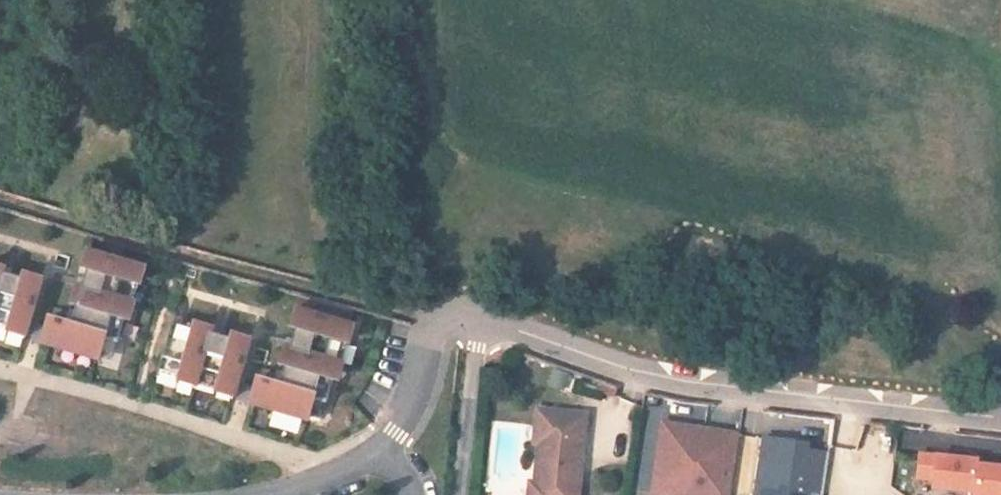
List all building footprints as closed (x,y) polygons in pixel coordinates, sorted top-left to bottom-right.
[(125,326),(130,308),(126,307),(133,287),(136,288),(141,270),(83,254),(79,271),(85,272),(79,292),(73,291),(68,307),(74,309),(68,331),(44,324),(42,332),(37,348),(95,365),(102,343),(115,347),(121,325),(125,326)] [(2,335),(1,338),(18,342),(35,282),(19,277),(17,283),(0,278),(0,334),(2,335)] [(354,315),(300,298),(291,330),(297,331),(291,353),(285,352),(280,368),(286,370),(280,392),(256,385),(254,392),(249,409),(307,426),(314,404),(327,408),(333,386),(336,387),(342,369),(338,368),(344,347),(348,349),(353,331),(350,330),(354,315)] [(230,342),(208,336),(210,330),(194,325),(192,331),(170,324),(156,372),(155,376),(176,382),(175,386),(191,390),(193,387),(215,394),(214,397),(230,402),(248,341),(231,336),(230,342)] [(42,332),(33,329),(28,346),(37,348),(42,332)] [(254,392),(245,390),(240,406),(249,409),(254,392)] [(587,421),(538,418),(535,447),(541,454),(537,494),(582,494),(587,421)] [(662,429),(656,474),(660,474),(659,482),(655,481),(653,494),(732,494),(739,439),(662,429)] [(760,443),(754,494),(821,494),(826,456),(804,453),(794,452),(794,446),(760,443)] [(923,463),(920,487),(936,489),(935,494),(978,494),(980,475),(981,470),(923,463)] [(980,475),(978,494),(1000,494),(1000,478),(980,475)]
